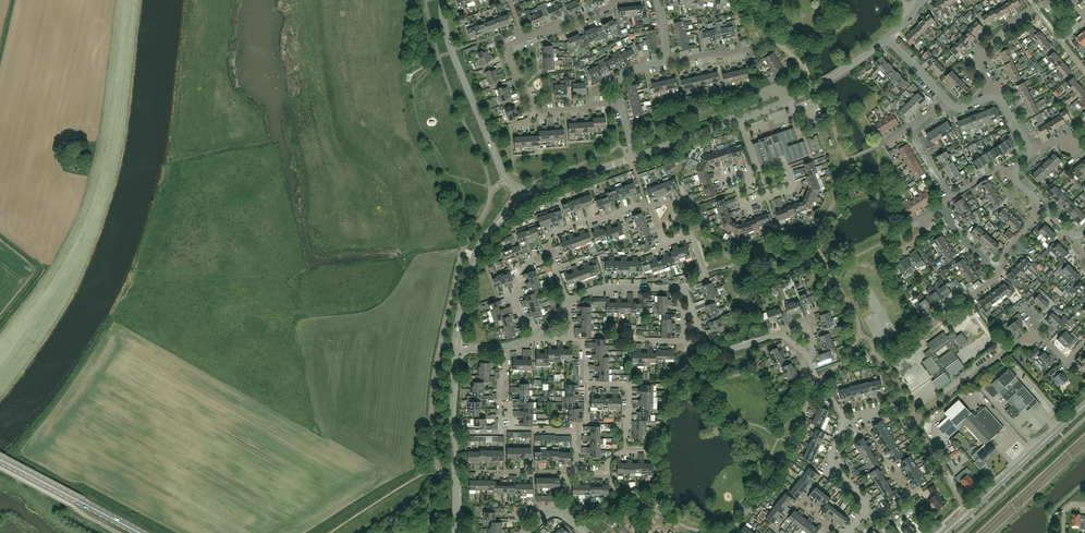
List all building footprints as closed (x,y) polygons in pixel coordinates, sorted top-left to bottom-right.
[(463,0),(456,0),(459,6),(462,5),(464,9),(466,8),(463,0)] [(563,8),(561,4),(560,2),(559,0),(554,0),(554,1),(550,3),(551,6),(552,6),(555,15),(561,13),(560,11),(563,10),(563,8)] [(563,8),(566,7),(569,14),(574,12),(569,0),(567,0),(565,1),(564,0),(560,2),(561,4),(563,8)] [(579,1),(579,0),(569,0),(574,12),(580,9),(579,8),(582,6),(579,1)] [(666,6),(670,6),(673,6),(674,10),(676,9),(676,0),(665,0),(666,6)] [(718,0),(709,0),(708,2),(712,2),(711,5),(714,5),(713,8),(716,8),(717,8),(718,0)] [(728,2),(732,3),(732,0),(722,0),(720,0),(718,0),(717,8),(723,9),(723,5),(727,5),(728,2)] [(938,1),(946,13),(948,12),(946,9),(945,8),(949,5),(945,0),(940,0),(938,1)] [(1000,7),(1004,15),(1006,13),(1007,14),(1010,12),(1003,0),(1002,0),(1000,1),(1003,5),(1000,7)] [(1010,12),(1014,9),(1013,9),(1015,8),(1011,1),(1008,3),(1006,0),(1003,0),(1010,12)] [(946,19),(948,17),(938,1),(935,3),(935,4),(933,5),(936,9),(932,11),(936,18),(940,16),(938,12),(941,10),(942,11),(941,11),(946,19)] [(555,15),(552,6),(551,6),(548,7),(546,3),(541,5),(544,11),(547,10),(550,17),(555,15)] [(537,8),(533,9),(538,22),(544,20),(541,13),(544,11),(541,5),(537,7),(537,8)] [(642,5),(636,6),(638,19),(647,18),(646,11),(643,11),(642,5)] [(998,17),(999,19),(1002,16),(1004,15),(1000,7),(996,10),(994,5),(992,7),(998,17)] [(994,20),(998,17),(992,7),(991,6),(988,7),(991,11),(988,13),(992,20),(994,19),(994,20)] [(618,8),(619,14),(616,15),(616,18),(618,22),(619,22),(620,22),(623,22),(623,21),(626,21),(624,7),(618,8)] [(533,24),(538,22),(533,9),(529,11),(529,10),(524,12),(527,18),(530,17),(533,24)] [(507,12),(507,14),(502,16),(505,26),(511,24),(509,19),(512,18),(510,11),(507,12)] [(987,24),(990,22),(990,21),(992,20),(988,13),(984,16),(983,14),(982,11),(977,14),(979,18),(982,16),(987,24)] [(505,26),(502,16),(498,18),(497,14),(495,15),(499,28),(505,26)] [(907,35),(905,37),(911,43),(915,40),(916,41),(915,41),(917,44),(921,40),(919,38),(918,37),(925,31),(926,32),(925,33),(927,35),(931,31),(929,29),(928,29),(927,28),(934,22),(935,23),(935,24),(937,26),(939,24),(929,14),(926,18),(923,15),(921,17),(923,19),(916,26),(917,26),(914,30),(913,29),(907,35)] [(499,28),(495,15),(492,16),(494,19),(490,21),(493,30),(499,28)] [(677,19),(677,22),(674,23),(676,29),(689,26),(692,25),(691,21),(684,23),(684,21),(686,20),(685,17),(677,19)] [(975,23),(972,26),(978,31),(980,29),(980,30),(983,27),(974,17),(972,19),(975,23)] [(493,30),(490,21),(486,22),(485,18),(483,19),(487,32),(493,30)] [(478,25),(482,34),(487,32),(483,19),(481,20),(482,23),(478,25)] [(613,20),(607,22),(611,31),(612,34),(618,32),(619,35),(622,34),(622,33),(621,31),(619,26),(616,27),(613,21),(613,20)] [(736,20),(726,22),(727,24),(730,37),(736,36),(734,29),(738,29),(736,20)] [(723,21),(717,22),(717,25),(719,33),(722,32),(724,38),(730,37),(727,24),(724,25),(723,21)] [(471,23),(476,36),(482,34),(478,25),(474,26),(473,22),(471,23)] [(611,31),(607,22),(601,25),(604,31),(601,33),(604,39),(604,40),(608,38),(607,37),(609,36),(609,35),(612,34),(611,31)] [(465,25),(467,29),(470,38),(476,36),(471,23),(465,25)] [(716,34),(719,33),(717,25),(714,25),(714,27),(708,28),(709,31),(711,41),(717,40),(716,34)] [(974,36),(977,33),(978,31),(972,26),(970,28),(966,25),(964,27),(965,28),(974,36)] [(689,26),(676,29),(677,34),(686,32),(685,29),(689,28),(689,26)] [(601,40),(604,39),(601,33),(598,34),(596,27),(590,29),(594,38),(595,41),(595,42),(601,40)] [(1026,38),(1028,41),(1030,39),(1033,36),(1038,31),(1036,28),(1035,29),(1034,27),(1027,32),(1030,36),(1029,37),(1029,36),(1026,38)] [(711,41),(709,31),(706,32),(705,28),(702,29),(702,30),(699,31),(701,37),(704,37),(705,43),(711,41)] [(974,36),(965,28),(963,29),(966,32),(965,32),(966,33),(964,36),(970,42),(972,40),(975,37),(974,36)] [(594,38),(590,29),(589,30),(589,29),(588,29),(585,30),(585,31),(584,32),(587,39),(584,40),(585,42),(587,46),(590,44),(589,43),(595,41),(594,38)] [(1031,42),(1029,44),(1031,46),(1033,44),(1044,35),(1041,32),(1041,33),(1039,31),(1038,31),(1033,36),(1030,39),(1033,41),(1031,42)] [(573,36),(576,46),(580,44),(582,49),(587,46),(585,42),(582,43),(578,34),(573,36)] [(956,37),(966,47),(969,44),(968,43),(970,42),(964,36),(962,34),(960,37),(958,35),(956,37)] [(1041,46),(1048,40),(1046,39),(1047,39),(1044,35),(1033,44),(1035,46),(1037,44),(1038,43),(1041,46)] [(568,39),(567,39),(568,41),(571,48),(568,49),(570,54),(571,53),(575,51),(575,50),(578,49),(576,46),(573,36),(572,37),(571,36),(568,37),(568,39)] [(692,37),(678,40),(680,46),(689,44),(688,41),(692,40),(692,37)] [(963,50),(966,47),(956,37),(954,39),(957,42),(955,45),(960,51),(962,49),(963,50)] [(1078,39),(1079,39),(1078,38),(1075,41),(1073,43),(1078,49),(1082,46),(1083,48),(1082,48),(1084,51),(1084,50),(1084,47),(1084,45),(1078,39)] [(1046,51),(1052,45),(1050,42),(1049,43),(1048,40),(1041,46),(1044,49),(1040,52),(1043,56),(1047,52),(1046,51)] [(959,52),(960,51),(955,45),(953,43),(950,46),(948,44),(946,46),(956,56),(959,53),(959,52)] [(628,50),(626,51),(630,60),(636,57),(633,52),(636,51),(633,44),(627,47),(628,50)] [(476,50),(479,59),(489,55),(488,50),(484,52),(482,47),(476,50)] [(1011,51),(1014,49),(1013,47),(1007,49),(1000,53),(1002,57),(1003,56),(1004,58),(1011,55),(1009,51),(1011,50),(1011,51)] [(616,52),(620,59),(622,58),(625,63),(630,60),(626,51),(624,48),(619,51),(616,52)] [(935,52),(936,51),(934,49),(931,52),(928,49),(922,55),(924,57),(923,57),(926,60),(935,52)] [(929,64),(931,66),(936,60),(934,57),(939,52),(937,50),(936,51),(935,52),(926,60),(925,61),(928,65),(929,64)] [(616,52),(614,53),(610,55),(612,58),(609,59),(614,68),(619,66),(619,65),(622,64),(620,59),(616,52)] [(1049,61),(1047,63),(1049,65),(1059,56),(1056,53),(1054,52),(1048,57),(1051,61),(1050,62),(1049,61)] [(768,65),(777,59),(773,53),(765,58),(765,57),(760,60),(762,62),(765,60),(768,64),(768,65)] [(486,68),(490,67),(488,61),(491,60),(489,55),(479,59),(483,68),(486,67),(486,68)] [(1011,55),(1004,58),(1005,60),(1004,61),(1006,64),(1006,65),(1013,61),(1019,58),(1017,56),(1014,57),(1015,58),(1013,59),(1011,55)] [(614,68),(609,59),(608,56),(599,60),(603,67),(606,66),(608,71),(614,68)] [(876,71),(886,61),(884,59),(884,58),(882,56),(879,59),(877,57),(875,59),(877,60),(875,63),(877,66),(874,69),(876,71)] [(1056,67),(1063,62),(1061,60),(1062,59),(1059,56),(1049,65),(1050,67),(1053,65),(1052,65),(1053,64),(1056,67)] [(772,70),(781,65),(777,59),(768,65),(768,64),(764,66),(766,68),(769,66),(771,69),(772,70)] [(936,60),(931,66),(932,67),(931,68),(935,71),(945,61),(943,59),(939,63),(936,60)] [(593,68),(597,77),(603,74),(600,69),(603,67),(599,60),(595,63),(596,66),(593,68)] [(884,72),(891,65),(889,63),(888,63),(886,61),(876,71),(877,73),(881,70),(884,72)] [(943,67),(946,63),(945,61),(935,71),(937,74),(938,73),(940,75),(945,69),(943,67)] [(1006,65),(1006,64),(1005,65),(1006,67),(1008,71),(1020,65),(1019,63),(1016,64),(1016,65),(1015,65),(1013,61),(1006,65)] [(1036,65),(1042,71),(1045,68),(1039,62),(1036,65)] [(1057,75),(1067,66),(1065,63),(1064,63),(1063,62),(1056,67),(1059,71),(1058,72),(1058,71),(1055,73),(1057,75)] [(772,70),(771,69),(768,71),(770,74),(773,72),(776,76),(785,70),(781,65),(772,70)] [(884,80),(895,70),(892,68),(893,67),(891,65),(884,72),(886,75),(883,78),(884,80)] [(1020,65),(1008,71),(1009,75),(1010,74),(1011,77),(1019,73),(1017,69),(1018,68),(1018,69),(1021,67),(1020,65)] [(592,80),(597,77),(593,68),(590,69),(589,66),(583,69),(586,75),(589,74),(592,80)] [(1070,69),(1067,66),(1057,75),(1059,77),(1061,75),(1061,74),(1062,73),(1065,77),(1071,71),(1069,70),(1070,69)] [(483,68),(487,78),(497,74),(495,69),(491,71),(490,67),(486,68),(486,67),(483,68)] [(748,82),(750,81),(749,78),(750,78),(747,68),(723,74),(725,84),(726,84),(726,87),(729,86),(728,83),(735,82),(736,85),(741,84),(740,81),(747,79),(748,82)] [(892,81),(900,73),(898,71),(897,72),(895,70),(884,80),(886,82),(889,78),(892,81)] [(950,82),(957,75),(952,70),(946,76),(948,78),(947,79),(950,82)] [(718,85),(721,85),(720,82),(718,72),(681,80),(684,90),(685,93),(688,92),(687,89),(694,88),(694,91),(700,89),(699,87),(705,85),(706,88),(711,87),(711,84),(718,82),(718,85)] [(893,89),(903,79),(901,76),(902,76),(900,73),(892,81),(895,84),(891,87),(893,89)] [(1026,77),(1024,74),(1022,76),(1021,77),(1019,73),(1011,77),(1012,79),(1011,79),(1013,83),(1026,77)] [(497,74),(487,78),(490,87),(497,85),(495,81),(499,79),(497,74)] [(957,75),(950,82),(953,85),(954,84),(955,86),(961,80),(957,75)] [(1063,86),(1065,88),(1067,86),(1067,85),(1068,84),(1071,88),(1077,82),(1076,81),(1076,80),(1074,77),(1063,86)] [(588,85),(588,78),(582,79),(582,83),(579,83),(579,93),(581,93),(581,94),(582,94),(584,94),(585,93),(585,86),(588,85)] [(676,91),(679,90),(678,88),(679,88),(676,78),(652,83),(654,93),(655,93),(655,96),(658,95),(657,93),(664,91),(665,94),(670,92),(669,90),(676,88),(676,91)] [(961,80),(955,86),(957,88),(956,88),(959,91),(966,85),(968,83),(963,78),(961,80)] [(579,93),(579,83),(575,84),(575,79),(569,80),(569,87),(573,87),(573,94),(579,93)] [(903,79),(893,89),(895,91),(898,87),(901,90),(908,82),(906,80),(906,81),(903,79)] [(567,95),(566,94),(567,94),(567,87),(569,87),(569,80),(560,80),(560,85),(561,94),(563,94),(563,95),(567,95)] [(1030,113),(1031,115),(1038,111),(1036,107),(1038,106),(1038,107),(1041,106),(1040,103),(1045,101),(1044,99),(1039,101),(1036,102),(1036,103),(1035,104),(1031,95),(1032,95),(1035,94),(1033,89),(1030,91),(1031,91),(1029,92),(1025,84),(1026,83),(1027,84),(1029,82),(1028,80),(1016,86),(1018,90),(1015,92),(1017,94),(1019,93),(1023,102),(1024,101),(1026,105),(1026,106),(1029,113),(1030,113)] [(561,94),(560,85),(557,85),(557,81),(551,81),(551,88),(554,88),(555,95),(561,94)] [(1071,96),(1082,87),(1079,83),(1079,84),(1077,82),(1071,88),(1074,91),(1073,92),(1072,92),(1070,94),(1071,96)] [(629,92),(637,90),(637,87),(642,85),(641,83),(628,86),(629,92)] [(495,86),(499,95),(509,91),(507,86),(503,88),(502,84),(495,86)] [(964,95),(967,92),(970,89),(966,85),(959,91),(962,94),(963,94),(964,95)] [(1084,90),(1082,87),(1071,96),(1073,98),(1076,96),(1075,95),(1076,94),(1079,97),(1079,98),(1084,93),(1084,91),(1084,90)] [(637,90),(629,92),(630,98),(644,95),(644,93),(638,94),(637,90)] [(509,91),(499,95),(502,104),(509,102),(507,97),(511,96),(509,91)] [(913,92),(911,94),(922,105),(926,100),(920,95),(918,93),(916,95),(913,92)] [(1073,104),(1075,106),(1078,103),(1082,108),(1084,106),(1084,93),(1079,98),(1076,101),(1073,104)] [(909,101),(917,109),(922,105),(911,94),(909,96),(912,99),(909,101)] [(644,95),(630,98),(632,104),(640,103),(639,99),(645,98),(644,95)] [(902,102),(913,113),(917,109),(909,101),(907,104),(904,101),(902,102)] [(900,110),(899,112),(905,118),(907,117),(908,118),(913,113),(902,102),(900,104),(903,107),(900,110)] [(503,105),(500,106),(503,115),(506,114),(517,110),(515,106),(511,107),(509,103),(503,105)] [(647,107),(633,110),(635,117),(643,115),(642,111),(647,110),(647,107)] [(993,108),(987,110),(992,124),(995,123),(993,119),(997,118),(997,120),(1001,119),(997,109),(994,110),(993,108)] [(1065,121),(1068,119),(1068,118),(1070,117),(1068,113),(1069,112),(1067,108),(1065,109),(1066,110),(1060,113),(1061,115),(1065,121)] [(517,110),(506,114),(510,123),(517,121),(515,117),(518,115),(517,110)] [(887,114),(886,115),(893,126),(898,122),(893,114),(895,113),(893,110),(890,112),(891,114),(889,116),(887,114)] [(987,110),(981,112),(985,122),(988,121),(990,125),(992,124),(987,110)] [(981,112),(975,114),(981,128),(983,128),(981,124),(985,122),(981,112)] [(1063,123),(1066,122),(1065,121),(1061,115),(1058,117),(1055,113),(1053,114),(1060,126),(1064,124),(1063,123)] [(975,114),(970,117),(973,127),(977,126),(978,129),(981,128),(975,114)] [(1050,121),(1054,129),(1056,127),(1056,128),(1060,126),(1053,114),(1050,116),(1053,120),(1050,121)] [(887,129),(893,126),(886,115),(884,116),(886,117),(883,119),(882,117),(880,118),(887,129)] [(606,127),(605,117),(593,118),(593,122),(568,124),(569,134),(570,137),(572,137),(572,133),(578,133),(579,136),(584,135),(584,133),(591,132),(591,135),(594,135),(593,132),(594,132),(594,131),(596,131),(596,128),(603,127),(603,130),(606,130),(606,127)] [(970,117),(964,119),(969,133),(971,132),(970,128),(973,127),(970,117)] [(887,129),(880,118),(879,119),(880,121),(875,124),(881,133),(887,129)] [(960,127),(958,128),(961,136),(963,135),(963,134),(966,133),(967,134),(969,133),(964,119),(958,121),(960,127)] [(1052,130),(1054,129),(1050,121),(1046,124),(1044,120),(1042,121),(1049,133),(1053,130),(1052,130)] [(948,121),(942,124),(948,133),(951,131),(953,134),(955,133),(957,132),(955,125),(951,126),(950,124),(948,121)] [(1039,129),(1043,136),(1045,134),(1045,135),(1049,133),(1042,121),(1035,125),(1037,130),(1039,129)] [(937,127),(943,137),(946,135),(951,143),(953,142),(948,133),(942,124),(937,127)] [(945,147),(944,144),(940,138),(943,137),(937,127),(932,131),(938,140),(943,148),(945,147)] [(772,135),(766,137),(767,143),(772,159),(783,155),(784,154),(786,157),(787,162),(809,155),(804,141),(789,146),(787,143),(798,139),(794,128),(772,135)] [(564,139),(564,129),(538,131),(539,135),(514,137),(515,150),(518,150),(518,147),(524,147),(525,150),(530,149),(530,146),(537,146),(537,149),(540,149),(539,145),(540,145),(540,144),(542,144),(542,141),(549,140),(549,143),(555,143),(555,140),(561,140),(562,143),(564,142),(564,139)] [(928,141),(932,147),(936,144),(935,142),(938,140),(932,131),(926,134),(930,140),(928,141)] [(1001,139),(1008,149),(1011,148),(1012,149),(1015,147),(1014,147),(1017,145),(1010,133),(1001,139)] [(810,138),(807,139),(811,152),(815,151),(816,154),(820,153),(819,150),(823,148),(818,135),(814,137),(813,138),(811,139),(810,138)] [(766,137),(759,140),(760,142),(754,144),(760,163),(772,159),(767,143),(766,137)] [(1005,151),(1008,149),(1001,139),(999,140),(1002,143),(998,145),(1004,154),(1006,153),(1005,151)] [(742,144),(736,146),(740,155),(741,159),(743,158),(742,156),(743,155),(742,154),(745,153),(742,144)] [(899,157),(910,150),(907,144),(899,149),(898,147),(895,149),(897,152),(899,151),(901,154),(899,155),(899,157)] [(991,145),(998,156),(1001,154),(1002,156),(1004,154),(998,145),(995,147),(993,144),(991,145)] [(995,158),(998,156),(991,145),(989,147),(991,150),(988,152),(993,161),(996,159),(995,158)] [(731,157),(734,156),(730,146),(725,148),(728,158),(729,159),(731,159),(731,157)] [(740,155),(736,146),(731,148),(731,146),(730,146),(734,156),(734,157),(737,156),(737,157),(738,157),(739,160),(741,159),(740,155)] [(725,148),(719,150),(722,160),(728,158),(725,148)] [(993,161),(988,152),(986,149),(983,151),(981,149),(979,150),(987,163),(990,161),(991,162),(993,161)] [(719,150),(714,152),(718,166),(721,165),(720,162),(720,161),(722,160),(719,150)] [(903,162),(914,156),(910,150),(899,157),(900,158),(903,157),(904,159),(902,161),(903,162)] [(984,165),(987,163),(979,150),(980,152),(975,155),(983,168),(985,166),(984,165)] [(941,162),(952,155),(951,154),(949,155),(946,151),(937,157),(941,162)] [(714,152),(708,154),(711,163),(711,164),(714,163),(715,164),(716,167),(718,166),(714,152)] [(1048,156),(1057,165),(1061,162),(1061,163),(1063,162),(1055,154),(1052,155),(1050,153),(1048,156)] [(709,167),(710,166),(711,164),(711,163),(708,154),(708,155),(705,156),(704,158),(703,158),(701,163),(709,167)] [(944,168),(952,163),(953,162),(951,159),(953,158),(952,155),(941,162),(944,168)] [(914,156),(903,162),(904,164),(906,162),(908,165),(906,167),(907,168),(918,161),(914,156)] [(971,156),(968,158),(970,163),(972,162),(977,170),(980,168),(980,169),(983,168),(976,157),(973,159),(971,156)] [(1053,169),(1057,165),(1048,156),(1045,158),(1047,161),(1046,162),(1054,171),(1054,170),(1053,169)] [(802,172),(816,167),(814,161),(804,164),(805,167),(805,168),(804,168),(800,170),(801,172),(802,171),(802,172)] [(910,174),(921,167),(918,161),(907,168),(907,170),(910,168),(911,171),(909,173),(910,174)] [(947,173),(958,166),(957,164),(955,165),(953,162),(952,163),(944,168),(947,173)] [(1039,165),(1048,174),(1052,170),(1053,172),(1054,171),(1046,162),(1043,164),(1041,162),(1039,165)] [(715,169),(710,166),(709,167),(701,163),(698,168),(698,169),(697,171),(699,174),(698,175),(707,171),(709,168),(714,171),(715,169)] [(1044,178),(1048,174),(1039,165),(1037,167),(1038,169),(1036,171),(1045,179),(1044,178)] [(816,167),(802,172),(803,174),(805,173),(807,173),(808,175),(808,176),(815,173),(818,172),(821,171),(819,166),(816,167)] [(950,178),(952,177),(959,172),(957,169),(959,168),(958,166),(947,173),(950,178)] [(921,167),(910,174),(911,176),(913,174),(916,179),(925,173),(921,167)] [(1084,176),(1078,167),(1075,169),(1074,168),(1072,170),(1079,179),(1083,175),(1084,176)] [(709,174),(708,174),(707,171),(698,175),(700,180),(709,177),(711,177),(714,176),(713,173),(710,174),(709,174)] [(1044,180),(1045,179),(1036,171),(1034,174),(1033,173),(1031,174),(1039,183),(1043,179),(1044,180)] [(1074,175),(1069,171),(1065,174),(1070,179),(1074,175)] [(963,182),(969,178),(966,173),(962,176),(959,172),(952,177),(950,178),(954,183),(961,179),(963,182)] [(808,182),(817,179),(815,173),(808,176),(808,175),(806,176),(807,179),(805,180),(803,181),(804,184),(806,183),(806,182),(808,182)] [(670,181),(674,191),(676,190),(675,189),(679,188),(676,179),(673,180),(671,176),(669,177),(670,181)] [(711,177),(709,177),(700,180),(702,186),(711,183),(710,180),(711,179),(712,179),(715,178),(714,176),(711,177)] [(817,179),(808,182),(810,188),(812,187),(819,191),(819,190),(820,188),(819,185),(819,184),(817,179)] [(659,185),(663,195),(665,194),(664,193),(668,192),(664,183),(662,184),(661,181),(658,182),(659,185)] [(664,183),(668,192),(671,191),(671,192),(674,191),(670,181),(664,183)] [(982,193),(985,192),(994,186),(991,181),(986,184),(984,181),(977,185),(982,193)] [(615,185),(615,186),(620,199),(622,199),(623,200),(626,198),(625,196),(622,187),(620,183),(615,185)] [(628,185),(631,195),(634,194),(635,195),(637,194),(638,194),(636,189),(634,183),(628,185)] [(713,188),(711,183),(702,186),(704,191),(713,188)] [(1052,198),(1060,190),(1056,186),(1057,185),(1056,184),(1056,185),(1054,183),(1049,188),(1051,190),(1048,193),(1051,196),(1050,196),(1052,198)] [(629,196),(631,195),(628,185),(622,187),(625,196),(629,195),(629,196)] [(660,196),(663,195),(659,185),(653,187),(657,196),(660,195),(660,196)] [(618,200),(620,199),(615,186),(610,188),(611,191),(614,200),(618,199),(618,200)] [(985,198),(997,191),(994,186),(985,192),(987,194),(984,196),(985,198)] [(657,196),(653,187),(647,189),(651,199),(654,198),(653,197),(657,196)] [(810,188),(808,192),(817,196),(819,191),(812,187),(810,188)] [(715,194),(713,188),(704,191),(706,197),(715,194)] [(920,193),(926,203),(932,200),(927,192),(929,191),(927,188),(924,190),(925,192),(922,194),(921,192),(920,193)] [(1060,190),(1052,198),(1054,199),(1055,199),(1058,201),(1064,194),(1066,192),(1062,188),(1060,190)] [(612,201),(614,200),(611,191),(605,193),(606,194),(607,197),(609,203),(610,203),(612,202),(612,201)] [(991,202),(1000,196),(997,191),(985,198),(987,201),(990,199),(991,202)] [(817,196),(808,192),(805,197),(814,201),(817,196)] [(1058,201),(1060,204),(1059,205),(1061,207),(1069,198),(1071,196),(1066,192),(1065,194),(1064,194),(1058,201)] [(921,207),(926,203),(920,193),(918,194),(920,196),(917,198),(915,195),(914,196),(921,207)] [(584,197),(588,207),(590,206),(590,205),(593,203),(590,194),(584,197)] [(600,196),(601,199),(605,209),(608,208),(607,207),(611,206),(610,203),(609,203),(607,197),(606,194),(600,196)] [(954,204),(957,209),(966,204),(964,201),(967,199),(964,194),(957,198),(958,201),(954,204)] [(921,207),(914,196),(913,197),(914,199),(911,201),(910,199),(908,200),(915,211),(921,207)] [(999,204),(1004,201),(1000,196),(991,202),(993,205),(990,206),(993,211),(1001,207),(999,204)] [(578,199),(582,207),(585,206),(585,208),(588,207),(584,197),(578,199)] [(795,204),(792,205),(796,214),(801,212),(796,198),(795,197),(793,197),(794,199),(795,202),(795,203),(795,204)] [(814,201),(805,197),(804,201),(807,209),(810,208),(811,207),(812,206),(814,201)] [(796,198),(801,212),(807,210),(807,209),(804,201),(801,202),(800,201),(799,200),(798,198),(796,198)] [(1073,202),(1069,198),(1061,207),(1062,208),(1063,207),(1066,210),(1074,202),(1074,201),(1073,202)] [(573,200),(577,211),(579,210),(578,209),(582,207),(578,199),(573,200)] [(601,199),(596,201),(599,210),(602,209),(603,210),(605,209),(601,199)] [(717,208),(730,203),(730,201),(725,202),(724,199),(715,202),(717,208)] [(567,203),(571,212),(574,210),(574,212),(577,211),(573,200),(567,203)] [(909,215),(915,211),(908,200),(907,201),(908,203),(903,206),(909,215)] [(1068,212),(1065,215),(1068,217),(1070,215),(1078,207),(1080,205),(1075,201),(1074,202),(1066,210),(1068,212)] [(571,212),(567,203),(562,205),(565,215),(568,214),(567,213),(571,212)] [(731,205),(730,203),(717,208),(719,213),(728,210),(727,207),(728,207),(729,206),(731,205)] [(960,214),(969,209),(966,204),(957,209),(960,214)] [(779,210),(779,211),(776,212),(779,221),(785,219),(781,208),(780,205),(778,206),(779,209),(779,210)] [(781,208),(785,219),(790,217),(790,216),(788,208),(787,208),(784,209),(784,208),(783,207),(782,205),(780,205),(781,208)] [(796,214),(792,205),(787,206),(787,208),(788,208),(790,216),(796,214)] [(999,209),(994,215),(997,218),(996,219),(1000,222),(1003,219),(1010,211),(1009,210),(1009,209),(1006,206),(1005,207),(1002,211),(999,209)] [(554,212),(558,222),(560,221),(560,220),(563,218),(559,207),(556,208),(553,209),(554,212)] [(1081,210),(1078,207),(1070,215),(1071,217),(1072,216),(1075,219),(1083,210),(1082,209),(1081,210)] [(551,212),(548,214),(552,222),(555,221),(555,223),(558,222),(554,212),(553,209),(550,210),(551,212)] [(960,214),(963,219),(972,214),(969,209),(960,214)] [(1075,219),(1078,221),(1077,222),(1079,224),(1080,223),(1084,218),(1084,209),(1083,210),(1075,219)] [(721,219),(730,216),(732,215),(732,217),(735,216),(734,212),(731,213),(730,212),(729,213),(728,210),(719,213),(721,219)] [(547,211),(542,213),(547,226),(549,225),(549,223),(552,222),(548,214),(547,211)] [(760,212),(765,225),(774,222),(771,214),(768,215),(767,214),(764,215),(764,214),(763,211),(760,212)] [(1007,222),(1014,215),(1010,211),(1003,219),(1007,222)] [(757,219),(760,228),(760,227),(765,225),(760,212),(758,213),(759,215),(759,216),(759,217),(756,218),(756,219),(757,219)] [(971,221),(973,224),(980,220),(975,212),(972,214),(963,219),(966,224),(971,221)] [(542,213),(536,215),(540,225),(541,227),(541,228),(547,226),(542,213)] [(635,221),(635,222),(645,218),(644,215),(643,216),(642,213),(633,216),(634,220),(632,220),(633,222),(635,221)] [(1011,226),(1018,219),(1014,215),(1007,222),(1011,226)] [(723,225),(732,221),(730,216),(721,219),(723,225)] [(751,221),(754,230),(760,228),(757,219),(756,219),(754,220),(754,219),(753,219),(752,216),(750,217),(751,221)] [(737,223),(739,219),(739,218),(737,217),(735,223),(736,223),(732,232),(737,235),(737,234),(739,235),(743,234),(740,225),(737,223)] [(646,220),(645,218),(635,222),(637,227),(646,224),(645,221),(646,220)] [(744,219),(749,232),(754,230),(751,221),(748,222),(748,221),(747,220),(746,218),(744,219)] [(743,224),(740,225),(743,234),(749,232),(744,219),(742,219),(743,222),(743,223),(743,224)] [(1018,219),(1011,226),(1016,230),(1023,223),(1018,219)] [(975,238),(982,230),(979,228),(981,225),(980,224),(982,222),(980,220),(973,224),(975,228),(970,234),(975,238)] [(615,227),(618,236),(624,234),(619,221),(616,222),(618,226),(615,227)] [(736,223),(735,223),(732,221),(723,225),(725,228),(726,229),(732,232),(736,223)] [(598,223),(595,224),(601,239),(601,242),(607,240),(604,231),(603,228),(600,230),(598,223)] [(595,241),(601,239),(595,224),(592,225),(595,232),(592,233),(595,241)] [(613,238),(618,236),(615,227),(612,228),(611,224),(608,225),(613,238)] [(637,227),(639,233),(649,229),(648,226),(647,227),(646,224),(637,227)] [(538,238),(540,237),(541,238),(544,237),(545,238),(541,228),(541,227),(540,225),(534,227),(538,238)] [(607,230),(604,231),(607,240),(613,238),(608,225),(605,226),(607,230)] [(1044,237),(1051,230),(1046,225),(1042,229),(1040,226),(1034,232),(1039,236),(1041,234),(1044,237)] [(529,229),(532,238),(535,237),(536,238),(538,238),(534,227),(529,229)] [(524,231),(527,242),(529,241),(529,239),(532,238),(529,229),(524,231)] [(641,238),(650,235),(649,232),(650,231),(649,229),(639,233),(641,238)] [(581,231),(586,243),(592,241),(588,233),(586,234),(584,230),(581,231)] [(975,238),(979,242),(986,234),(982,230),(975,238)] [(1013,235),(1008,230),(1004,235),(1009,240),(1013,235)] [(1051,230),(1044,237),(1047,239),(1045,242),(1049,247),(1054,242),(1055,241),(1052,238),(1056,235),(1051,230)] [(518,233),(521,242),(524,241),(525,242),(527,242),(524,231),(518,233)] [(581,245),(586,243),(581,231),(579,232),(580,236),(578,237),(581,245)] [(569,250),(575,248),(570,235),(570,233),(567,234),(569,239),(566,240),(567,240),(566,241),(569,250)] [(569,250),(566,241),(567,240),(566,240),(564,234),(561,235),(563,239),(559,240),(560,242),(564,252),(569,250)] [(581,245),(578,237),(575,238),(573,234),(570,235),(575,248),(581,245)] [(984,246),(991,238),(986,234),(979,242),(984,246)] [(643,244),(648,242),(653,240),(652,237),(651,238),(650,235),(641,238),(643,243),(643,244)] [(935,248),(947,239),(946,237),(945,238),(942,235),(938,238),(936,235),(929,240),(935,248)] [(987,250),(988,249),(995,242),(991,238),(984,246),(983,247),(987,250)] [(941,251),(949,244),(947,241),(948,240),(947,239),(935,248),(938,252),(941,250),(941,251)] [(511,242),(513,247),(517,257),(520,257),(519,255),(522,254),(519,245),(516,246),(514,241),(511,242)] [(643,244),(643,243),(639,245),(641,251),(652,247),(651,245),(649,245),(648,242),(643,244)] [(692,258),(686,242),(683,243),(684,247),(682,248),(685,257),(686,260),(692,258)] [(996,249),(999,252),(1004,246),(1000,242),(998,244),(995,242),(988,249),(993,254),(996,249)] [(1051,251),(1056,256),(1063,248),(1062,247),(1063,246),(1060,242),(1057,245),(1054,242),(1049,247),(1047,249),(1050,251),(1051,252),(1051,251)] [(944,255),(953,249),(949,244),(941,251),(941,250),(938,252),(940,255),(942,253),(944,255)] [(679,259),(685,257),(682,248),(679,249),(677,245),(675,246),(679,259)] [(670,252),(672,256),(674,261),(679,259),(675,246),(672,247),(673,251),(670,252)] [(508,259),(511,258),(508,249),(505,250),(504,247),(500,248),(501,252),(502,252),(506,262),(509,261),(508,259)] [(513,247),(508,249),(511,258),(514,257),(515,258),(517,257),(513,247)] [(1058,269),(1062,265),(1066,261),(1063,258),(1069,252),(1066,248),(1064,249),(1063,248),(1056,256),(1059,258),(1057,260),(1060,262),(1055,267),(1058,269)] [(953,249),(944,255),(946,258),(944,260),(947,265),(954,260),(952,257),(956,254),(953,249)] [(664,268),(670,266),(665,254),(663,250),(661,251),(664,259),(661,260),(664,268)] [(914,270),(915,270),(926,265),(927,266),(915,250),(916,251),(910,255),(913,259),(909,262),(909,263),(914,270)] [(672,256),(669,257),(668,253),(665,254),(670,266),(675,264),(674,261),(672,256)] [(650,264),(643,266),(645,272),(652,269),(653,272),(659,270),(654,257),(653,254),(650,255),(651,258),(653,262),(650,264)] [(659,270),(664,268),(661,260),(658,261),(656,257),(654,257),(659,270)] [(903,266),(899,270),(903,275),(905,278),(910,275),(916,272),(917,273),(915,270),(914,270),(909,263),(909,262),(905,257),(906,258),(900,262),(903,266)] [(1020,261),(1028,268),(1030,267),(1034,271),(1037,268),(1032,263),(1031,264),(1025,257),(1020,261)] [(960,269),(968,263),(965,258),(960,261),(958,259),(951,263),(955,268),(958,266),(960,269)] [(1016,265),(1024,273),(1028,268),(1020,261),(1016,265)] [(582,270),(585,279),(590,277),(586,264),(585,262),(583,263),(584,266),(581,267),(582,270)] [(593,266),(590,267),(589,263),(586,264),(590,277),(596,275),(596,274),(600,273),(597,265),(593,266)] [(968,263),(960,269),(963,274),(972,268),(968,263)] [(579,281),(585,279),(582,270),(579,271),(577,265),(574,266),(579,281)] [(805,275),(813,273),(810,265),(803,268),(805,275)] [(1012,270),(1020,277),(1024,273),(1016,265),(1012,270)] [(1065,278),(1073,269),(1068,265),(1065,268),(1062,265),(1058,269),(1056,271),(1062,276),(1062,275),(1065,278)] [(570,274),(574,283),(579,281),(574,266),(571,267),(574,273),(570,274)] [(1049,276),(1054,272),(1048,266),(1043,270),(1049,276)] [(972,268),(963,274),(967,278),(975,272),(972,268)] [(505,270),(506,273),(503,274),(507,283),(510,281),(510,283),(513,282),(508,269),(505,270)] [(1074,284),(1074,285),(1078,280),(1075,277),(1078,274),(1073,269),(1065,278),(1068,281),(1067,281),(1072,286),(1074,284)] [(529,279),(538,276),(536,270),(522,275),(523,278),(527,276),(529,279)] [(1020,277),(1012,270),(1008,274),(1012,278),(1010,280),(1016,286),(1019,282),(1019,283),(1023,279),(1020,277)] [(568,285),(574,283),(570,274),(568,275),(566,271),(563,272),(568,285)] [(975,272),(967,278),(970,283),(979,277),(975,272)] [(502,286),(498,276),(497,273),(491,275),(495,287),(498,285),(499,287),(502,286)] [(507,283),(503,274),(498,276),(502,286),(504,285),(503,284),(507,283)] [(538,276),(529,279),(529,282),(526,283),(527,286),(540,282),(538,276)] [(704,293),(715,289),(713,283),(717,281),(716,277),(710,278),(711,280),(701,283),(703,287),(704,286),(705,290),(703,290),(704,293)] [(952,293),(941,277),(941,278),(933,288),(939,295),(943,292),(946,297),(952,293)] [(540,282),(527,286),(527,288),(531,287),(532,290),(541,287),(540,282)] [(1000,286),(1006,294),(1009,292),(1011,295),(1016,292),(1011,285),(1008,287),(1005,282),(1000,286)] [(1068,290),(1072,294),(1073,295),(1075,293),(1078,296),(1080,293),(1084,288),(1084,286),(1081,282),(1076,287),(1074,285),(1074,284),(1072,286),(1068,290)] [(963,292),(965,290),(960,283),(957,285),(963,292)] [(1061,295),(1064,291),(1056,284),(1053,287),(1061,295)] [(929,294),(925,297),(928,302),(929,302),(933,299),(936,304),(942,300),(942,301),(942,300),(939,295),(933,288),(931,285),(927,291),(929,294)] [(1006,294),(1000,286),(995,289),(1002,298),(1006,294)] [(1037,297),(1034,300),(1039,305),(1048,295),(1045,293),(1040,288),(1034,294),(1037,297)] [(715,289),(704,293),(707,299),(705,299),(706,302),(714,299),(715,299),(714,296),(719,295),(718,290),(715,291),(715,289)] [(805,289),(798,291),(803,305),(810,303),(810,304),(813,303),(811,296),(808,297),(805,289)] [(990,293),(997,302),(1002,298),(995,289),(990,293)] [(932,308),(929,302),(928,302),(925,297),(921,292),(917,298),(919,301),(914,304),(918,310),(923,306),(926,311),(932,307),(932,308)] [(526,296),(527,299),(520,302),(521,304),(537,299),(534,293),(526,296)] [(986,296),(992,305),(997,302),(990,293),(986,296)] [(1056,303),(1048,295),(1039,305),(1044,309),(1047,306),(1050,309),(1054,305),(1056,303)] [(992,305),(986,296),(981,300),(984,304),(981,306),(986,313),(991,309),(989,307),(992,305)] [(537,299),(521,304),(522,307),(529,305),(530,308),(539,304),(542,303),(539,298),(537,299)] [(552,299),(549,300),(551,306),(557,304),(556,302),(554,298),(552,299)] [(707,313),(717,309),(714,299),(706,302),(697,306),(698,309),(706,306),(707,309),(706,310),(707,313)] [(501,300),(497,301),(488,305),(490,311),(499,307),(498,304),(502,303),(501,300)] [(796,312),(792,302),(790,303),(789,302),(788,301),(787,301),(786,301),(785,302),(785,303),(785,304),(787,311),(785,311),(786,316),(789,315),(788,314),(792,312),(793,314),(796,312)] [(792,302),(796,312),(802,310),(802,312),(805,310),(804,306),(801,307),(799,301),(795,303),(794,301),(792,302)] [(539,304),(530,308),(531,310),(524,313),(525,316),(528,315),(541,310),(544,309),(542,303),(539,304)] [(1045,320),(1050,324),(1058,316),(1055,314),(1059,310),(1054,305),(1050,309),(1048,311),(1051,314),(1045,320)] [(1076,313),(1078,311),(1081,308),(1079,305),(1073,311),(1076,313)] [(499,307),(490,311),(492,316),(511,310),(510,307),(501,310),(499,307)] [(774,309),(777,319),(783,317),(784,318),(787,317),(786,316),(785,311),(782,312),(781,308),(777,310),(776,308),(774,309)] [(710,322),(713,321),(718,319),(717,316),(718,316),(717,312),(718,311),(717,309),(707,313),(709,319),(708,319),(709,322),(710,322)] [(777,319),(774,309),(767,312),(769,318),(767,319),(768,323),(771,322),(770,320),(774,319),(774,320),(777,319)] [(511,310),(492,316),(495,322),(502,319),(503,319),(503,318),(502,316),(512,312),(511,310)] [(541,310),(528,315),(529,317),(533,316),(534,318),(543,315),(541,310)] [(821,322),(832,318),(829,312),(825,314),(824,311),(820,312),(821,315),(820,315),(822,319),(820,320),(821,322)] [(1015,321),(1013,323),(1018,330),(1023,326),(1021,322),(1024,320),(1019,313),(1013,318),(1015,321)] [(503,319),(502,319),(505,328),(514,324),(512,320),(513,320),(511,315),(503,318),(503,319)] [(1060,323),(1063,326),(1069,320),(1064,315),(1061,319),(1058,316),(1050,324),(1055,329),(1060,323)] [(713,321),(710,322),(713,328),(712,329),(713,332),(717,330),(716,327),(723,325),(721,318),(718,319),(713,321)] [(823,332),(827,330),(826,328),(833,325),(831,322),(833,321),(832,318),(821,322),(823,328),(822,329),(823,332)] [(767,322),(760,325),(763,333),(770,331),(767,322)] [(1018,330),(1013,323),(1010,325),(1007,322),(1002,326),(1006,333),(1010,330),(1012,334),(1018,330)] [(516,333),(518,333),(522,331),(521,328),(516,329),(516,328),(515,329),(514,324),(505,328),(508,335),(509,338),(517,336),(516,333)] [(1062,342),(1063,343),(1070,335),(1067,332),(1070,330),(1066,326),(1060,331),(1063,334),(1057,340),(1061,343),(1062,342)] [(733,343),(741,340),(735,327),(727,330),(733,343)] [(823,332),(820,333),(821,336),(820,337),(822,340),(820,341),(821,344),(831,340),(829,333),(828,333),(827,330),(823,332)] [(962,333),(957,336),(954,331),(949,335),(948,335),(949,336),(947,337),(944,332),(928,344),(931,348),(924,354),(928,359),(923,362),(932,375),(933,375),(935,377),(936,379),(932,382),(938,389),(951,380),(948,376),(949,375),(951,375),(951,376),(965,366),(955,353),(959,350),(954,343),(956,341),(960,346),(968,341),(962,333)] [(1073,333),(1070,335),(1063,343),(1062,344),(1066,348),(1072,342),(1074,345),(1079,339),(1073,333)] [(831,340),(821,344),(823,350),(822,350),(823,353),(827,352),(830,351),(833,350),(831,347),(835,345),(834,341),(832,341),(831,340)] [(767,348),(768,351),(771,357),(781,353),(780,350),(779,351),(777,345),(767,348)] [(627,354),(627,365),(632,365),(632,362),(638,362),(639,348),(635,348),(635,352),(632,352),(632,354),(627,354)] [(656,348),(656,353),(656,359),(665,359),(665,350),(661,349),(656,348)] [(669,350),(665,350),(665,359),(674,359),(674,349),(669,349),(669,350)] [(1039,357),(1041,360),(1039,362),(1043,367),(1052,360),(1045,352),(1042,355),(1040,353),(1041,352),(1038,350),(1029,358),(1033,363),(1039,357)] [(823,353),(819,355),(823,364),(832,361),(831,358),(832,357),(830,351),(827,352),(823,353)] [(781,353),(771,357),(772,360),(773,359),(775,363),(773,363),(775,366),(786,362),(785,359),(784,359),(781,353)] [(1075,361),(1084,370),(1084,358),(1084,359),(1080,356),(1075,361)] [(486,359),(486,360),(486,362),(481,362),(481,366),(479,366),(479,369),(490,369),(490,366),(491,366),(491,363),(498,363),(498,360),(486,359)] [(785,373),(795,369),(794,366),(793,367),(792,363),(793,363),(792,360),(788,362),(789,364),(783,366),(785,373)] [(490,372),(490,369),(479,369),(479,375),(474,375),(474,379),(479,379),(496,379),(496,376),(489,376),(489,372),(490,372)] [(795,369),(785,373),(786,376),(787,375),(789,379),(794,377),(795,380),(800,378),(799,375),(798,375),(795,369)] [(1012,387),(1028,404),(1029,404),(1031,407),(1038,401),(1023,385),(1016,377),(1015,377),(1008,369),(998,379),(997,379),(986,389),(993,398),(999,392),(1002,396),(1012,387)] [(1068,380),(1063,374),(1062,375),(1061,374),(1062,373),(1061,372),(1058,370),(1059,369),(1058,369),(1051,376),(1059,385),(1061,382),(1063,384),(1068,380)] [(874,379),(877,390),(880,389),(881,393),(884,392),(881,378),(874,379)] [(496,379),(479,379),(479,382),(474,382),(474,386),(472,386),(472,389),(484,389),(484,383),(492,383),(492,380),(496,380),(496,379)] [(868,381),(872,395),(875,395),(874,391),(877,390),(874,379),(868,381)] [(862,382),(865,393),(868,392),(869,396),(872,395),(868,381),(862,382)] [(856,384),(860,398),(863,398),(862,394),(865,393),(862,382),(856,384)] [(850,385),(853,396),(856,395),(857,399),(860,398),(856,384),(850,385)] [(853,396),(850,385),(844,387),(848,401),(851,401),(850,397),(853,396)] [(848,401),(844,387),(838,388),(841,399),(844,398),(845,402),(848,401)] [(1021,411),(1028,404),(1012,387),(1002,396),(1011,405),(1006,411),(1013,419),(1021,412),(1021,411)] [(467,396),(467,399),(469,399),(481,399),(483,399),(483,398),(483,396),(482,396),(482,392),(484,392),(484,389),(472,389),(472,396),(467,396)] [(469,406),(469,409),(480,409),(480,402),(481,402),(481,399),(469,399),(469,406)] [(966,424),(965,423),(963,420),(971,413),(959,399),(945,413),(948,416),(950,418),(959,428),(961,426),(963,427),(966,424)] [(820,406),(818,409),(815,407),(813,410),(827,416),(829,410),(820,406)] [(986,444),(988,442),(998,433),(999,434),(1000,432),(999,432),(1004,427),(985,407),(975,416),(974,416),(971,413),(972,412),(971,413),(963,420),(965,423),(966,424),(984,443),(986,444)] [(476,418),(486,418),(488,418),(488,416),(478,415),(478,412),(480,412),(480,409),(469,409),(469,415),(476,416),(476,418)] [(824,422),(827,416),(813,410),(812,413),(816,414),(815,417),(824,422)] [(948,416),(937,426),(948,438),(959,428),(950,418),(948,416)] [(821,427),(824,422),(815,417),(813,421),(809,419),(808,421),(821,427)] [(486,418),(476,418),(475,418),(474,425),(483,425),(483,428),(487,428),(487,425),(486,425),(486,418)] [(632,420),(632,425),(633,425),(633,429),(643,429),(643,425),(647,425),(647,420),(641,420),(633,420),(632,420)] [(882,421),(873,426),(875,430),(871,432),(872,434),(885,426),(882,421)] [(1030,421),(1024,428),(1030,434),(1032,432),(1029,429),(1033,424),(1030,421)] [(885,426),(872,434),(873,435),(877,433),(879,436),(888,431),(885,426)] [(632,433),(632,438),(643,439),(643,429),(633,429),(633,433),(632,433)] [(810,433),(824,439),(826,433),(817,429),(815,432),(811,430),(810,433)] [(888,431),(879,436),(881,439),(878,442),(879,444),(891,436),(888,431)] [(821,445),(824,439),(810,433),(809,436),(813,437),(811,440),(821,445)] [(891,436),(879,444),(880,445),(884,443),(886,446),(895,441),(891,436)] [(854,444),(857,449),(866,443),(870,441),(869,439),(865,441),(863,438),(854,444)] [(818,450),(821,445),(811,440),(810,443),(806,442),(805,444),(818,450)] [(885,454),(898,445),(895,441),(886,446),(888,449),(884,452),(885,454)] [(984,449),(990,455),(996,450),(990,444),(988,442),(986,444),(988,446),(984,449)] [(866,443),(857,449),(860,454),(873,446),(872,444),(868,446),(866,443)] [(816,456),(818,450),(805,444),(804,447),(808,449),(806,452),(816,456)] [(892,456),(901,450),(898,445),(885,454),(886,455),(890,453),(892,456)] [(875,448),(873,446),(860,454),(864,459),(873,453),(871,450),(875,448)] [(981,458),(984,461),(990,455),(984,449),(981,446),(972,455),(977,461),(981,458)] [(904,455),(901,450),(892,456),(888,458),(889,460),(893,458),(895,461),(904,455)] [(961,454),(959,450),(950,454),(952,459),(961,454)] [(816,456),(806,452),(805,455),(801,453),(800,456),(813,462),(816,456)] [(867,464),(880,456),(878,454),(875,456),(873,453),(864,459),(867,464)] [(881,457),(880,456),(867,464),(870,469),(879,463),(877,460),(881,457)] [(901,469),(914,461),(911,456),(902,461),(904,465),(900,467),(901,469)] [(914,461),(901,469),(902,471),(906,468),(908,471),(917,466),(914,461)] [(917,466),(908,471),(910,475),(906,477),(907,479),(911,476),(920,471),(917,466)] [(805,472),(813,478),(815,475),(818,478),(820,475),(809,467),(805,472)] [(869,474),(872,479),(885,471),(884,469),(880,471),(878,468),(869,474)] [(976,483),(964,470),(959,475),(963,479),(961,481),(969,490),(976,483)] [(872,479),(876,484),(885,478),(883,475),(886,472),(885,471),(872,479)] [(920,471),(911,476),(907,479),(908,480),(912,478),(914,481),(923,475),(920,471)] [(801,477),(812,485),(814,483),(811,481),(813,478),(805,472),(801,477)] [(923,475),(914,481),(910,484),(912,485),(915,483),(917,486),(926,480),(923,475)] [(797,481),(805,488),(807,485),(811,488),(812,485),(801,477),(797,481)] [(497,493),(503,493),(503,483),(503,478),(501,478),(501,483),(497,483),(497,481),(494,481),(494,492),(497,492),(497,493)] [(876,484),(879,489),(892,480),(890,479),(887,481),(885,478),(876,484)] [(879,489),(882,494),(891,488),(889,485),(893,482),(892,480),(879,489)] [(793,486),(805,495),(807,493),(803,490),(805,488),(797,481),(793,486)] [(928,488),(931,493),(937,489),(934,484),(928,488)] [(800,495),(802,497),(803,498),(805,495),(793,486),(790,491),(798,498),(800,495)] [(822,490),(817,486),(808,497),(810,499),(813,496),(815,498),(822,490)] [(891,488),(882,494),(885,498),(898,490),(897,489),(893,491),(891,488)] [(822,490),(815,498),(818,500),(815,503),(818,505),(827,493),(822,490)] [(781,497),(789,503),(791,500),(795,503),(796,501),(785,492),(781,497)] [(827,493),(818,505),(820,507),(822,503),(825,505),(828,501),(832,497),(827,493)] [(939,509),(946,503),(944,501),(945,501),(944,500),(943,500),(937,493),(929,501),(931,503),(932,502),(939,509)] [(777,502),(789,511),(790,508),(787,506),(789,503),(781,497),(777,502)] [(833,505),(828,501),(825,505),(822,510),(824,512),(822,515),(824,517),(833,505)] [(774,507),(781,513),(783,510),(787,513),(789,511),(777,502),(774,507)] [(832,517),(838,509),(833,505),(824,517),(826,519),(829,515),(832,517)] [(770,512),(781,520),(783,518),(779,515),(781,513),(774,507),(770,512)] [(505,512),(505,508),(488,508),(488,512),(484,512),(484,519),(495,519),(495,512),(505,512)] [(795,510),(788,518),(793,522),(803,510),(800,508),(797,512),(795,510)] [(834,525),(843,513),(838,509),(832,517),(834,519),(831,523),(834,525)] [(774,523),(776,520),(779,523),(781,520),(770,512),(768,514),(763,510),(758,516),(763,520),(766,517),(774,523)] [(803,510),(793,522),(798,526),(805,518),(802,516),(805,512),(803,510)] [(839,523),(842,525),(848,517),(843,513),(834,525),(836,526),(839,523)] [(1080,514),(1072,514),(1072,525),(1079,525),(1079,529),(1084,529),(1084,527),(1084,521),(1080,521),(1080,514)] [(647,532),(658,524),(651,515),(644,520),(648,525),(644,528),(647,532)] [(807,520),(805,518),(798,526),(803,530),(812,518),(810,516),(807,520)] [(803,530),(808,532),(814,525),(812,523),(815,520),(812,518),(803,530)] [(490,526),(490,529),(502,529),(502,522),(503,522),(503,519),(499,519),(499,522),(492,522),(492,526),(490,526)] [(740,532),(741,532),(747,532),(751,529),(750,528),(752,526),(748,522),(746,525),(740,532)] [(918,531),(914,527),(914,526),(911,522),(902,530),(904,532),(915,532),(918,531)] [(558,532),(574,532),(564,524),(559,530),(558,529),(556,531),(558,532)] [(814,525),(808,532),(816,532),(819,529),(822,526),(820,524),(817,527),(814,525)]
